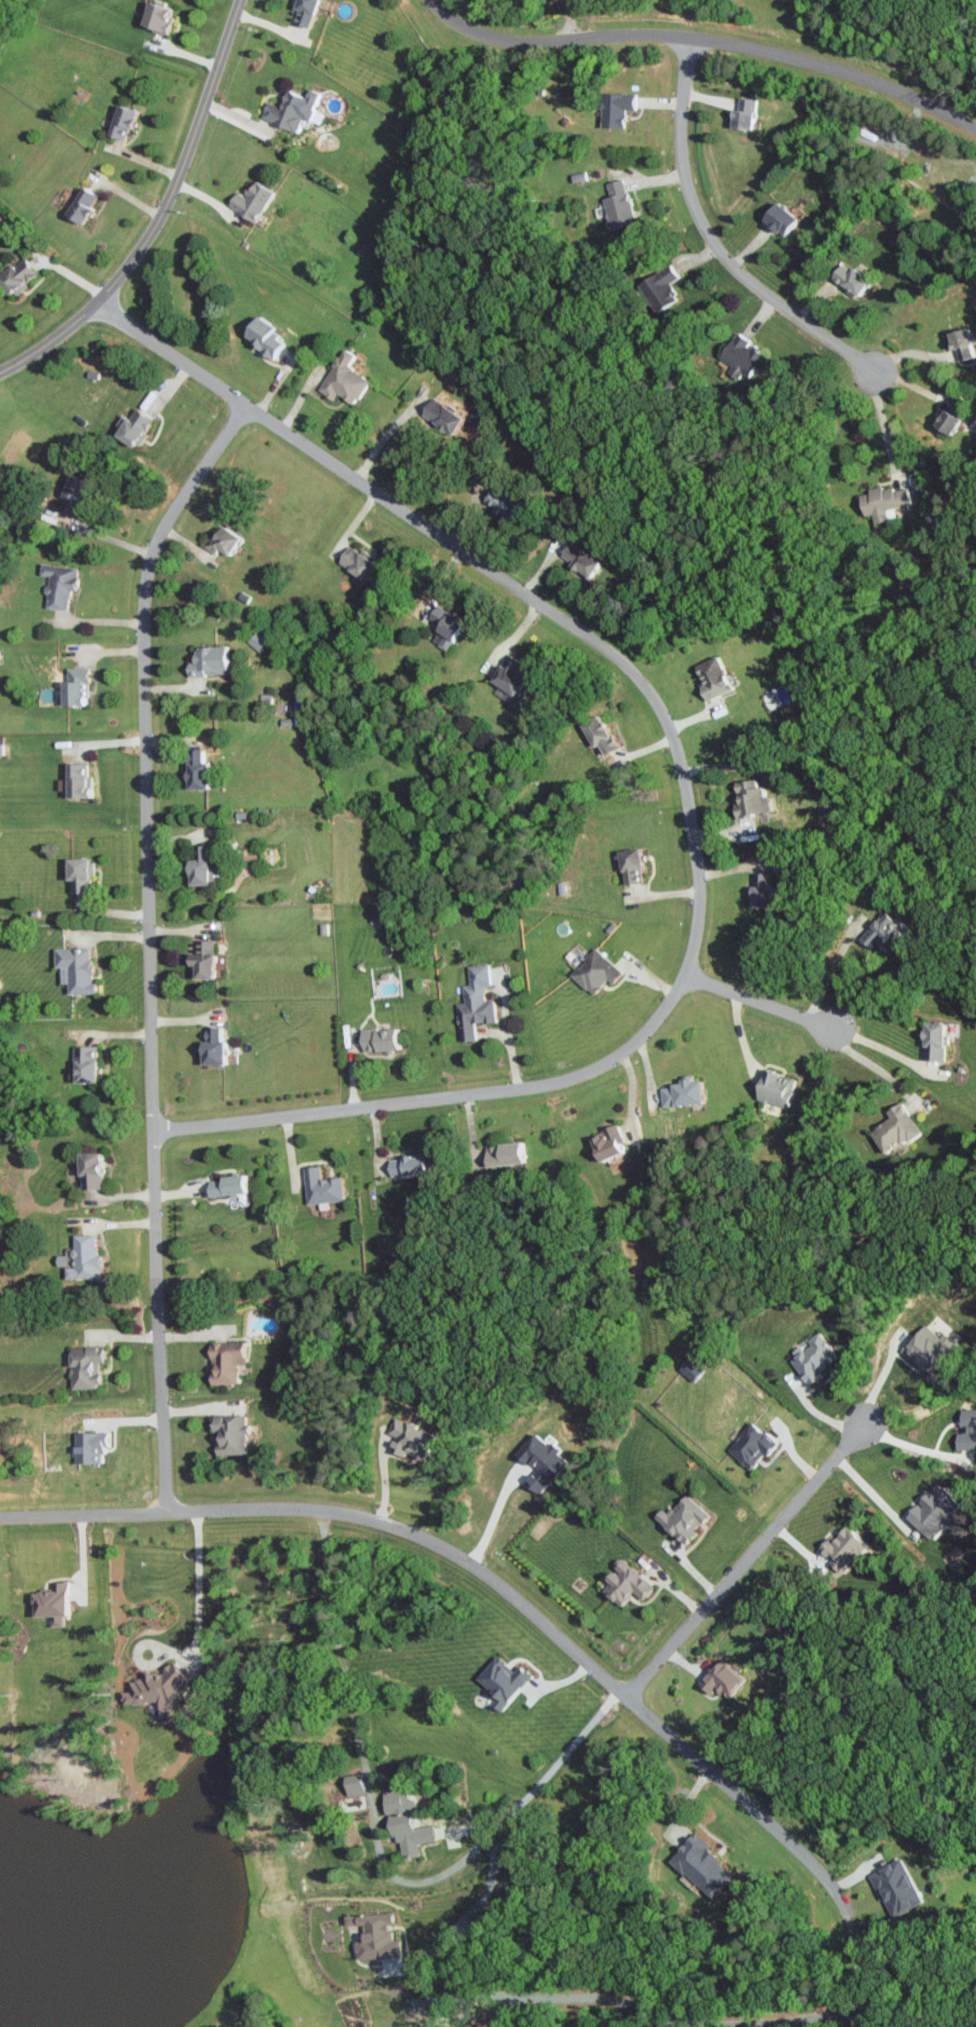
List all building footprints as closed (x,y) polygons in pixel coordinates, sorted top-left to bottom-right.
[(156,0),(146,0),(137,25),(164,34),(173,9),(164,7),(165,3),(156,0)] [(292,9),(294,10),(291,24),(308,27),(314,0),(294,0),(292,9)] [(632,110),(632,93),(599,92),(598,127),(622,128),(622,109),(632,110)] [(727,127),(750,130),(753,98),(738,96),(736,109),(730,109),(727,127)] [(125,140),(131,109),(113,105),(106,136),(125,140)] [(585,179),(583,172),(570,175),(572,183),(585,179)] [(603,197),(613,229),(635,222),(622,178),(605,183),(609,196),(603,197)] [(232,191),(225,209),(256,222),(269,189),(250,181),(243,196),(232,191)] [(64,218),(81,225),(94,192),(77,185),(64,218)] [(780,238),(796,221),(774,201),(758,218),(780,238)] [(22,254),(0,272),(0,288),(8,297),(37,273),(22,254)] [(867,277),(838,262),(828,281),(856,296),(867,277)] [(642,281),(659,310),(680,298),(671,281),(678,277),(671,264),(642,281)] [(239,340),(274,359),(286,337),(251,318),(239,340)] [(948,349),(955,348),(958,360),(975,356),(972,344),(975,343),(975,331),(968,333),(966,328),(944,333),(948,349)] [(761,355),(747,344),(749,341),(737,331),(716,357),(743,378),(761,355)] [(317,388),(350,408),(368,379),(346,365),(353,354),(342,348),(317,388)] [(450,435),(462,414),(431,395),(418,416),(450,435)] [(153,420),(132,406),(113,435),(134,449),(153,420)] [(931,422),(945,436),(959,423),(945,408),(931,422)] [(55,510),(76,515),(84,479),(63,474),(55,510)] [(866,524),(888,518),(886,509),(911,504),(907,487),(893,491),(892,487),(881,489),(880,486),(867,489),(868,493),(859,495),(866,524)] [(512,508),(498,504),(495,515),(509,519),(512,508)] [(213,552),(215,548),(227,554),(237,535),(216,523),(203,546),(213,552)] [(552,553),(587,578),(599,562),(564,536),(552,553)] [(352,546),(347,543),(335,560),(361,579),(376,557),(355,542),(352,546)] [(42,606),(67,610),(74,566),(40,560),(38,574),(47,575),(42,606)] [(259,651),(268,639),(256,629),(246,641),(259,651)] [(188,674),(223,674),(223,645),(188,645),(188,674)] [(706,699),(731,689),(717,656),(692,667),(706,699)] [(499,660),(489,682),(517,695),(528,673),(499,660)] [(58,679),(59,704),(86,703),(85,666),(66,667),(66,679),(58,679)] [(593,744),(596,743),(605,755),(619,745),(595,712),(579,724),(593,744)] [(204,787),(204,760),(200,761),(200,748),(183,748),(184,787),(204,787)] [(89,775),(86,775),(86,761),(63,762),(64,796),(90,795),(89,775)] [(769,812),(768,794),(762,795),(761,785),(755,786),(754,779),(733,781),(736,808),(732,809),(732,815),(769,812)] [(184,883),(214,883),(214,865),(209,865),(209,852),(211,852),(211,843),(191,844),(191,857),(184,857),(184,883)] [(621,883),(641,880),(636,846),(616,849),(621,883)] [(63,878),(69,878),(69,891),(89,890),(89,875),(93,875),(92,857),(63,857),(63,878)] [(767,906),(768,872),(749,871),(748,905),(767,906)] [(900,916),(896,919),(888,910),(860,934),(873,948),(879,943),(887,953),(914,931),(900,916)] [(191,977),(211,977),(211,940),(194,940),(194,953),(185,953),(185,964),(191,963),(191,977)] [(66,992),(90,992),(90,947),(52,947),(52,967),(58,967),(58,983),(66,983),(66,992)] [(569,974),(591,994),(606,978),(610,982),(621,971),(594,947),(569,974)] [(493,1021),(492,998),(483,999),(482,985),(487,985),(486,963),(466,964),(467,983),(461,983),(462,1001),(456,1002),(459,1040),(474,1039),(473,1022),(493,1021)] [(920,1059),(942,1059),(943,1022),(921,1021),(920,1059)] [(198,1026),(199,1063),(220,1063),(219,1026),(198,1026)] [(398,1047),(395,1027),(357,1033),(360,1053),(398,1047)] [(94,1044),(70,1045),(71,1081),(94,1080),(94,1044)] [(753,1100),(790,1106),(795,1076),(762,1071),(760,1081),(756,1081),(753,1100)] [(697,1079),(658,1082),(660,1106),(699,1103),(697,1079)] [(918,1135),(902,1100),(884,1109),(888,1118),(869,1128),(881,1153),(918,1135)] [(624,1149),(615,1124),(586,1134),(595,1160),(624,1149)] [(519,1140),(482,1145),(486,1166),(522,1161),(519,1140)] [(76,1152),(77,1188),(99,1187),(98,1151),(76,1152)] [(391,1181),(425,1171),(420,1152),(386,1162),(391,1181)] [(305,1203),(341,1200),(339,1175),(319,1177),(317,1164),(301,1166),(305,1203)] [(230,1194),(231,1203),(237,1202),(236,1193),(248,1192),(247,1173),(216,1175),(217,1179),(205,1180),(206,1196),(230,1194)] [(93,1234),(71,1235),(71,1248),(67,1248),(67,1254),(55,1254),(55,1265),(62,1265),(62,1278),(99,1278),(99,1254),(94,1254),(93,1234)] [(924,1373),(952,1344),(941,1333),(937,1336),(924,1323),(899,1349),(924,1373)] [(805,1381),(838,1359),(819,1330),(785,1353),(805,1381)] [(236,1383),(236,1364),(245,1364),(244,1341),(210,1341),(211,1349),(208,1349),(209,1383),(236,1383)] [(67,1388),(97,1388),(96,1362),(103,1362),(103,1346),(80,1346),(80,1350),(67,1351),(67,1388)] [(701,1369),(687,1356),(676,1368),(691,1381),(701,1369)] [(214,1454),(245,1453),(244,1414),(212,1416),(214,1454)] [(975,1448),(975,1416),(959,1416),(959,1433),(954,1433),(954,1448),(975,1448)] [(387,1432),(392,1435),(387,1448),(402,1455),(404,1451),(423,1459),(434,1434),(393,1417),(387,1432)] [(748,1470),(773,1441),(751,1421),(725,1450),(748,1470)] [(72,1432),(73,1462),(100,1461),(100,1447),(108,1446),(108,1431),(72,1432)] [(537,1494),(566,1462),(556,1453),(558,1452),(537,1433),(517,1455),(533,1470),(523,1481),(537,1494)] [(934,1536),(941,1519),(948,1522),(957,1500),(947,1496),(949,1490),(926,1480),(907,1525),(934,1536)] [(707,1514),(682,1492),(659,1517),(665,1523),(661,1526),(681,1544),(707,1514)] [(829,1536),(817,1545),(837,1570),(865,1548),(847,1525),(830,1538),(829,1536)] [(619,1605),(630,1591),(641,1599),(652,1584),(618,1559),(596,1588),(619,1605)] [(30,1591),(31,1617),(50,1616),(50,1626),(60,1626),(60,1614),(68,1614),(67,1581),(48,1581),(48,1591),(30,1591)] [(475,1679),(497,1700),(492,1706),(497,1711),(530,1676),(518,1664),(511,1671),(496,1657),(475,1679)] [(693,1683),(707,1697),(714,1690),(723,1698),(741,1680),(718,1658),(693,1683)] [(119,1704),(149,1704),(153,1713),(153,1715),(161,1716),(169,1712),(187,1688),(184,1682),(194,1668),(188,1668),(178,1673),(172,1661),(164,1665),(158,1673),(139,1673),(139,1677),(126,1683),(126,1691),(119,1691),(119,1704)] [(342,1778),(344,1795),(363,1793),(361,1776),(342,1778)] [(380,1791),(386,1836),(395,1835),(399,1858),(417,1856),(415,1843),(434,1841),(431,1825),(411,1827),(406,1788),(380,1791)] [(711,1899),(733,1875),(703,1848),(707,1844),(693,1831),(667,1859),(711,1899)] [(921,1902),(899,1858),(866,1874),(877,1896),(887,1891),(898,1913),(921,1902)] [(355,1960),(400,1956),(398,1939),(390,1940),(390,1931),(389,1931),(387,1911),(342,1915),(343,1926),(358,1924),(359,1942),(354,1942),(355,1960)]
